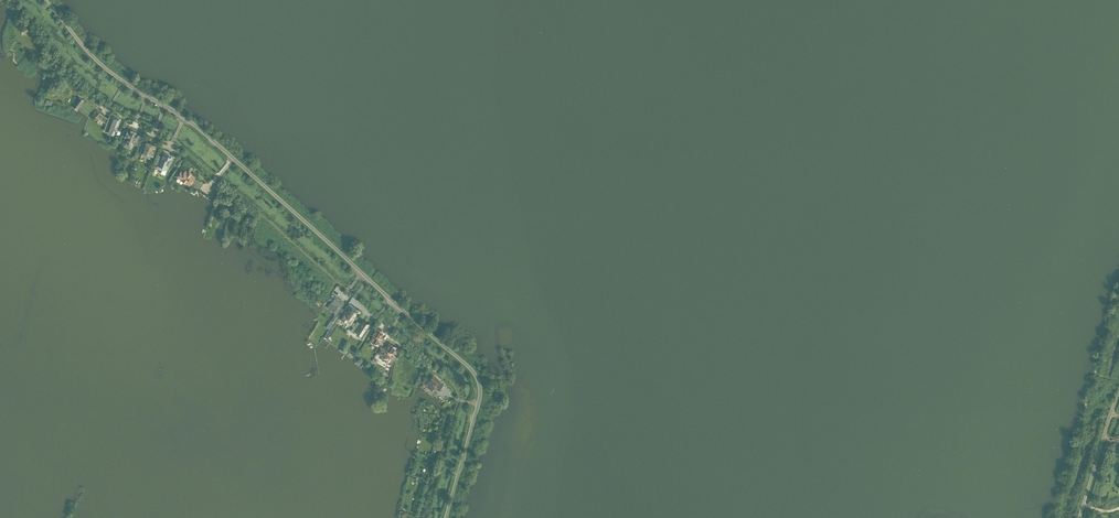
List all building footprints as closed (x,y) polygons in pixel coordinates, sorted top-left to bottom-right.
[(59,103),(60,100),(51,97),(53,94),(50,93),(48,98),(59,103)] [(79,96),(72,105),(77,110),(84,100),(79,96)] [(114,134),(115,130),(116,130),(117,129),(117,128),(117,127),(119,120),(110,117),(109,118),(106,117),(104,116),(102,114),(99,112),(97,115),(100,117),(99,119),(102,120),(104,122),(107,123),(105,130),(114,134)] [(130,131),(125,129),(122,135),(125,136),(123,141),(125,142),(124,145),(130,147),(132,143),(137,145),(140,136),(141,135),(135,133),(136,132),(130,129),(130,131)] [(139,151),(142,152),(141,154),(150,158),(151,155),(153,156),(157,146),(154,145),(154,144),(146,141),(144,148),(141,147),(139,151)] [(157,154),(153,162),(156,163),(155,167),(160,170),(162,170),(163,167),(166,168),(167,167),(168,167),(170,163),(171,163),(171,162),(172,157),(167,155),(169,153),(164,151),(162,157),(160,156),(160,155),(157,154)] [(188,172),(185,170),(183,173),(181,171),(178,175),(183,179),(182,180),(185,182),(186,180),(190,183),(195,177),(191,174),(191,173),(189,171),(188,172)] [(335,296),(328,307),(336,313),(334,315),(337,317),(343,309),(340,307),(344,302),(335,296)] [(346,322),(351,325),(353,321),(357,316),(356,315),(356,316),(355,315),(357,311),(350,307),(348,311),(347,310),(346,309),(343,313),(344,313),(340,319),(345,323),(346,322)] [(334,315),(329,322),(333,324),(337,317),(334,315)] [(351,329),(350,330),(355,334),(357,331),(361,334),(359,338),(362,340),(369,329),(366,327),(369,323),(363,319),(360,323),(357,321),(351,330),(351,329)] [(374,334),(370,340),(371,341),(371,342),(376,345),(377,344),(378,345),(381,338),(382,335),(382,334),(383,331),(376,327),(373,334),(374,334)] [(377,352),(382,355),(383,356),(382,357),(383,357),(382,357),(381,359),(383,360),(383,361),(384,361),(386,362),(388,358),(391,353),(392,353),(396,347),(394,346),(389,343),(387,346),(387,345),(385,349),(384,348),(381,346),(377,352)] [(443,385),(440,381),(433,376),(429,380),(425,385),(432,390),(435,387),(439,390),(443,385)]
